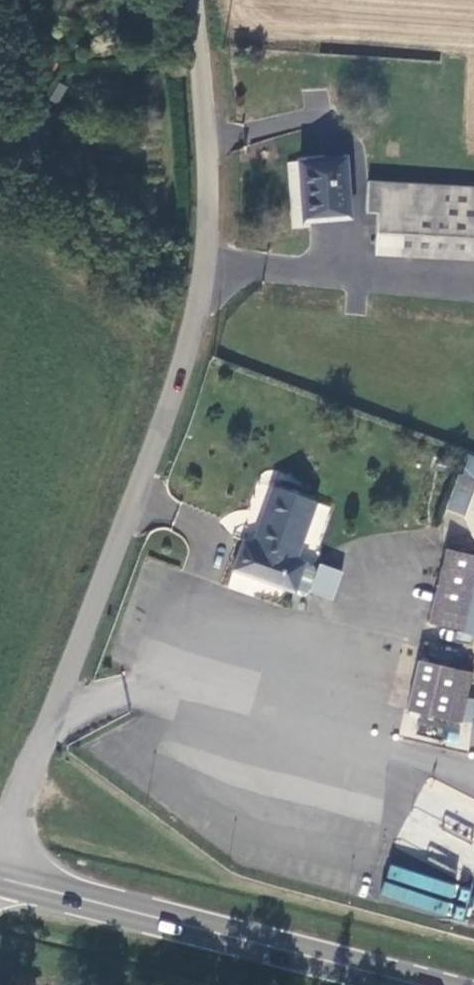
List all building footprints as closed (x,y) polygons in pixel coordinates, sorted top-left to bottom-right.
[(307,185),(310,222),(349,219),(345,159),(299,163),(300,185),(307,185)] [(365,182),(364,213),(376,214),(373,255),(473,260),(473,188),(365,182)] [(461,481),(473,486),(473,462),(469,460),(461,481)] [(250,548),(240,544),(229,574),(290,597),(297,600),(302,597),(310,576),(308,571),(291,564),(312,507),(271,492),(250,548)] [(422,629),(464,637),(473,577),(473,563),(435,556),(422,629)] [(415,668),(406,717),(461,728),(469,679),(415,668)] [(465,703),(461,728),(473,730),(473,726),(473,705),(465,703)]
